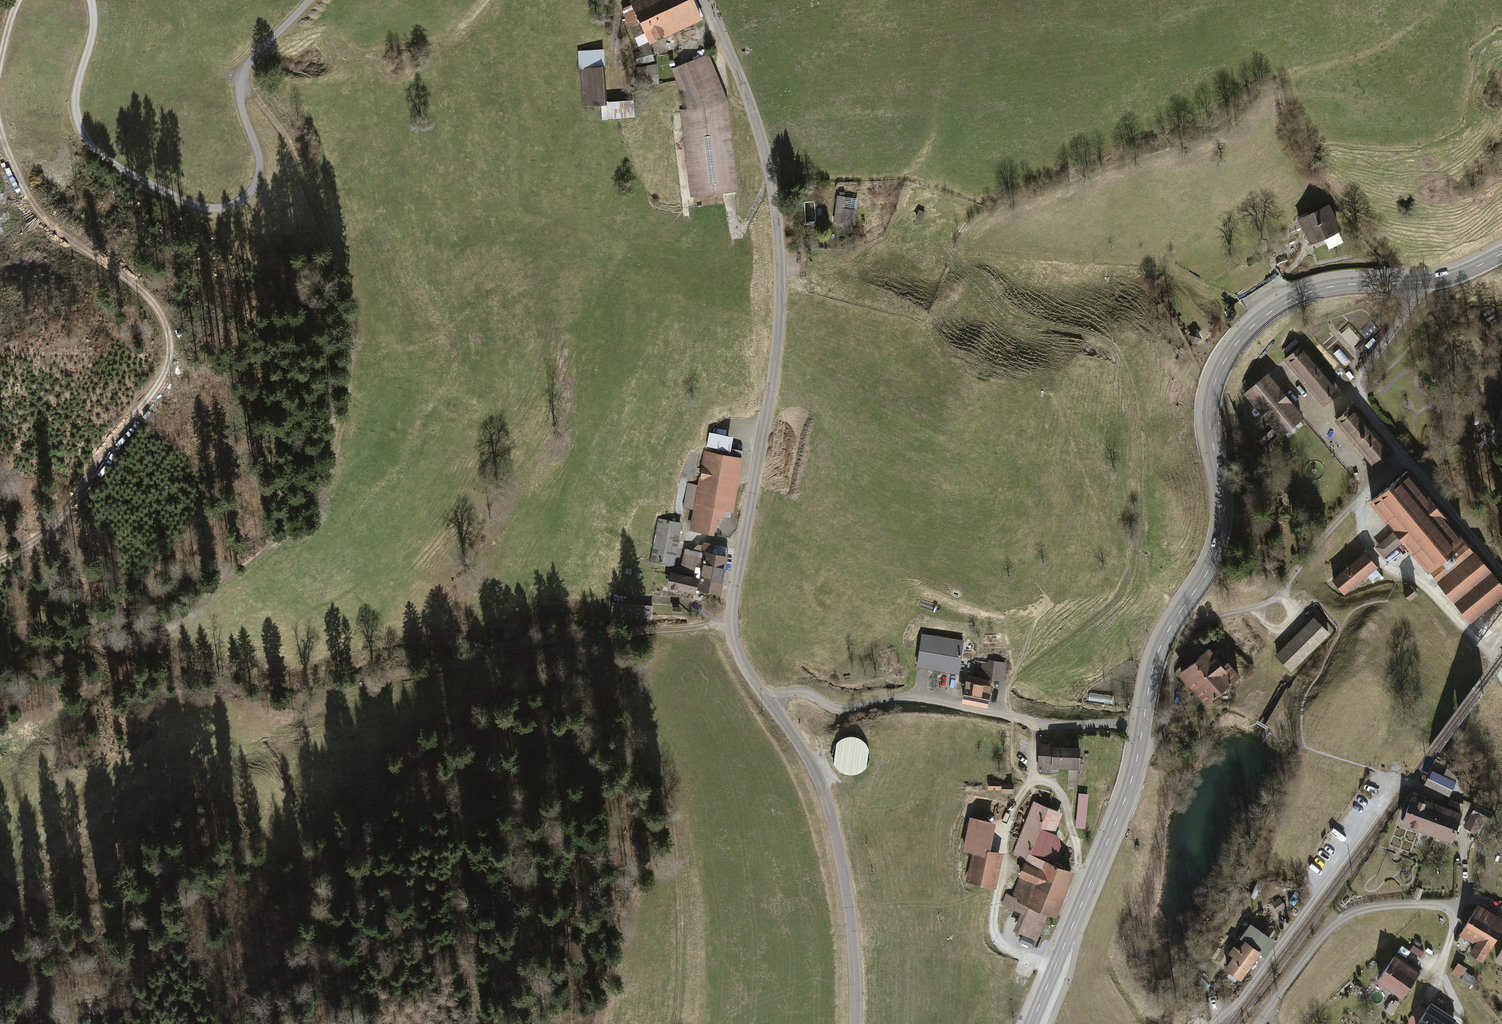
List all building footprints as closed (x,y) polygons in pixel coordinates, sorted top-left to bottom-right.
[(623,13),(640,48),(648,44),(649,47),(701,22),(700,19),(704,17),(695,0),(637,0),(629,4),(631,8),(623,13)] [(603,52),(577,54),(578,72),(581,71),(582,107),(604,106),(602,69),(604,69),(603,52)] [(707,57),(672,71),(688,111),(681,111),(690,198),(737,193),(728,105),(707,57)] [(657,67),(636,71),(638,89),(660,85),(657,67)] [(632,102),(611,103),(612,120),(633,118),(632,102)] [(838,197),(835,223),(853,225),(857,200),(838,197)] [(815,200),(805,201),(806,221),(817,220),(815,200)] [(1299,219),(1311,244),(1342,229),(1330,204),(1299,219)] [(927,215),(919,211),(914,220),(923,224),(927,215)] [(1340,392),(1302,347),(1286,361),(1324,406),(1340,392)] [(1302,417),(1267,376),(1245,394),(1280,436),(1302,417)] [(1391,453),(1352,407),(1336,421),(1375,466),(1391,453)] [(684,506),(695,508),(691,529),(707,532),(711,513),(723,515),(724,509),(730,510),(741,452),(731,450),(733,439),(709,435),(705,453),(699,488),(688,486),(684,506)] [(1404,541),(1470,621),(1501,594),(1501,586),(1407,471),(1371,500),(1397,531),(1376,549),(1384,558),(1404,541)] [(680,525),(659,521),(651,560),(672,564),(680,525)] [(706,543),(704,555),(697,588),(719,593),(728,548),(706,543)] [(671,572),(668,587),(696,592),(697,588),(704,555),(684,551),(680,574),(671,572)] [(1366,554),(1334,581),(1345,595),(1377,568),(1366,554)] [(1417,593),(1411,586),(1404,592),(1410,599),(1417,593)] [(681,608),(673,607),(672,615),(680,615),(681,608)] [(1313,619),(1276,656),(1290,669),(1327,633),(1313,619)] [(922,634),(918,665),(957,671),(962,640),(922,634)] [(1210,649),(1180,674),(1193,688),(1222,663),(1210,649)] [(1222,663),(1193,688),(1206,704),(1239,677),(1226,660),(1222,663)] [(1005,665),(983,662),(981,676),(1003,680),(1005,665)] [(968,683),(964,701),(984,705),(987,686),(968,683)] [(1055,745),(1040,745),(1039,770),(1054,770),(1054,765),(1055,745)] [(1055,745),(1054,765),(1079,766),(1080,746),(1055,745)] [(1432,772),(1427,783),(1449,794),(1454,783),(1432,772)] [(1080,795),(1076,830),(1085,831),(1089,796),(1080,795)] [(1405,822),(1429,830),(1438,805),(1414,797),(1405,822)] [(1027,859),(1012,897),(1006,895),(1002,904),(1025,913),(1018,931),(1037,938),(1048,910),(1057,913),(1073,872),(1042,860),(1060,814),(1033,804),(1014,853),(1027,859)] [(1429,830),(1450,838),(1459,813),(1438,805),(1429,830)] [(1477,807),(1465,828),(1476,834),(1487,813),(1477,807)] [(998,854),(988,851),(994,824),(970,819),(964,847),(974,849),(968,878),(992,883),(998,854)] [(1483,962),(1501,932),(1501,922),(1479,907),(1460,937),(1476,946),(1470,954),(1483,962)] [(1242,938),(1247,941),(1239,951),(1234,947),(1230,952),(1235,956),(1227,967),(1241,977),(1260,951),(1265,955),(1274,943),(1251,926),(1242,938)] [(1023,935),(1021,941),(1033,946),(1036,940),(1023,935)] [(1413,946),(1409,952),(1418,958),(1422,952),(1413,946)] [(1394,957),(1380,979),(1403,995),(1418,973),(1394,957)] [(1466,969),(1458,965),(1452,976),(1460,980),(1466,969)] [(1396,1006),(1391,1004),(1386,1012),(1391,1014),(1396,1006)] [(1452,1020),(1430,1005),(1426,1012),(1419,1007),(1410,1021),(1415,1023),(1449,1023),(1452,1020)]
